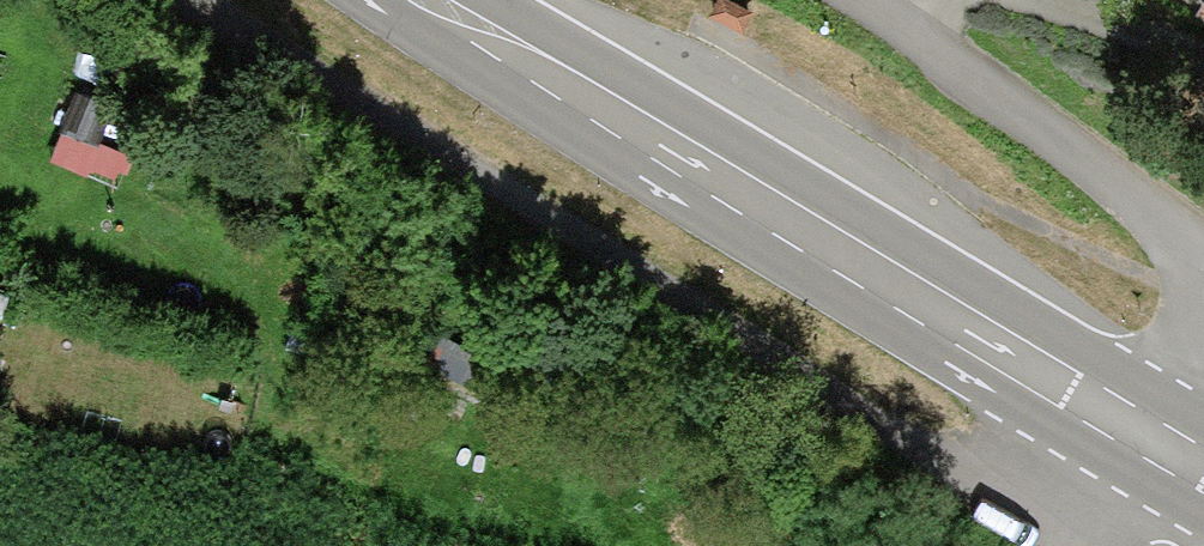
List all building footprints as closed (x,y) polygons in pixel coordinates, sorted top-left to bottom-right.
[(730,0),(720,0),(712,13),(741,30),(751,13),(730,0)] [(1203,11),(1203,0),(1188,0),(1203,11)]
